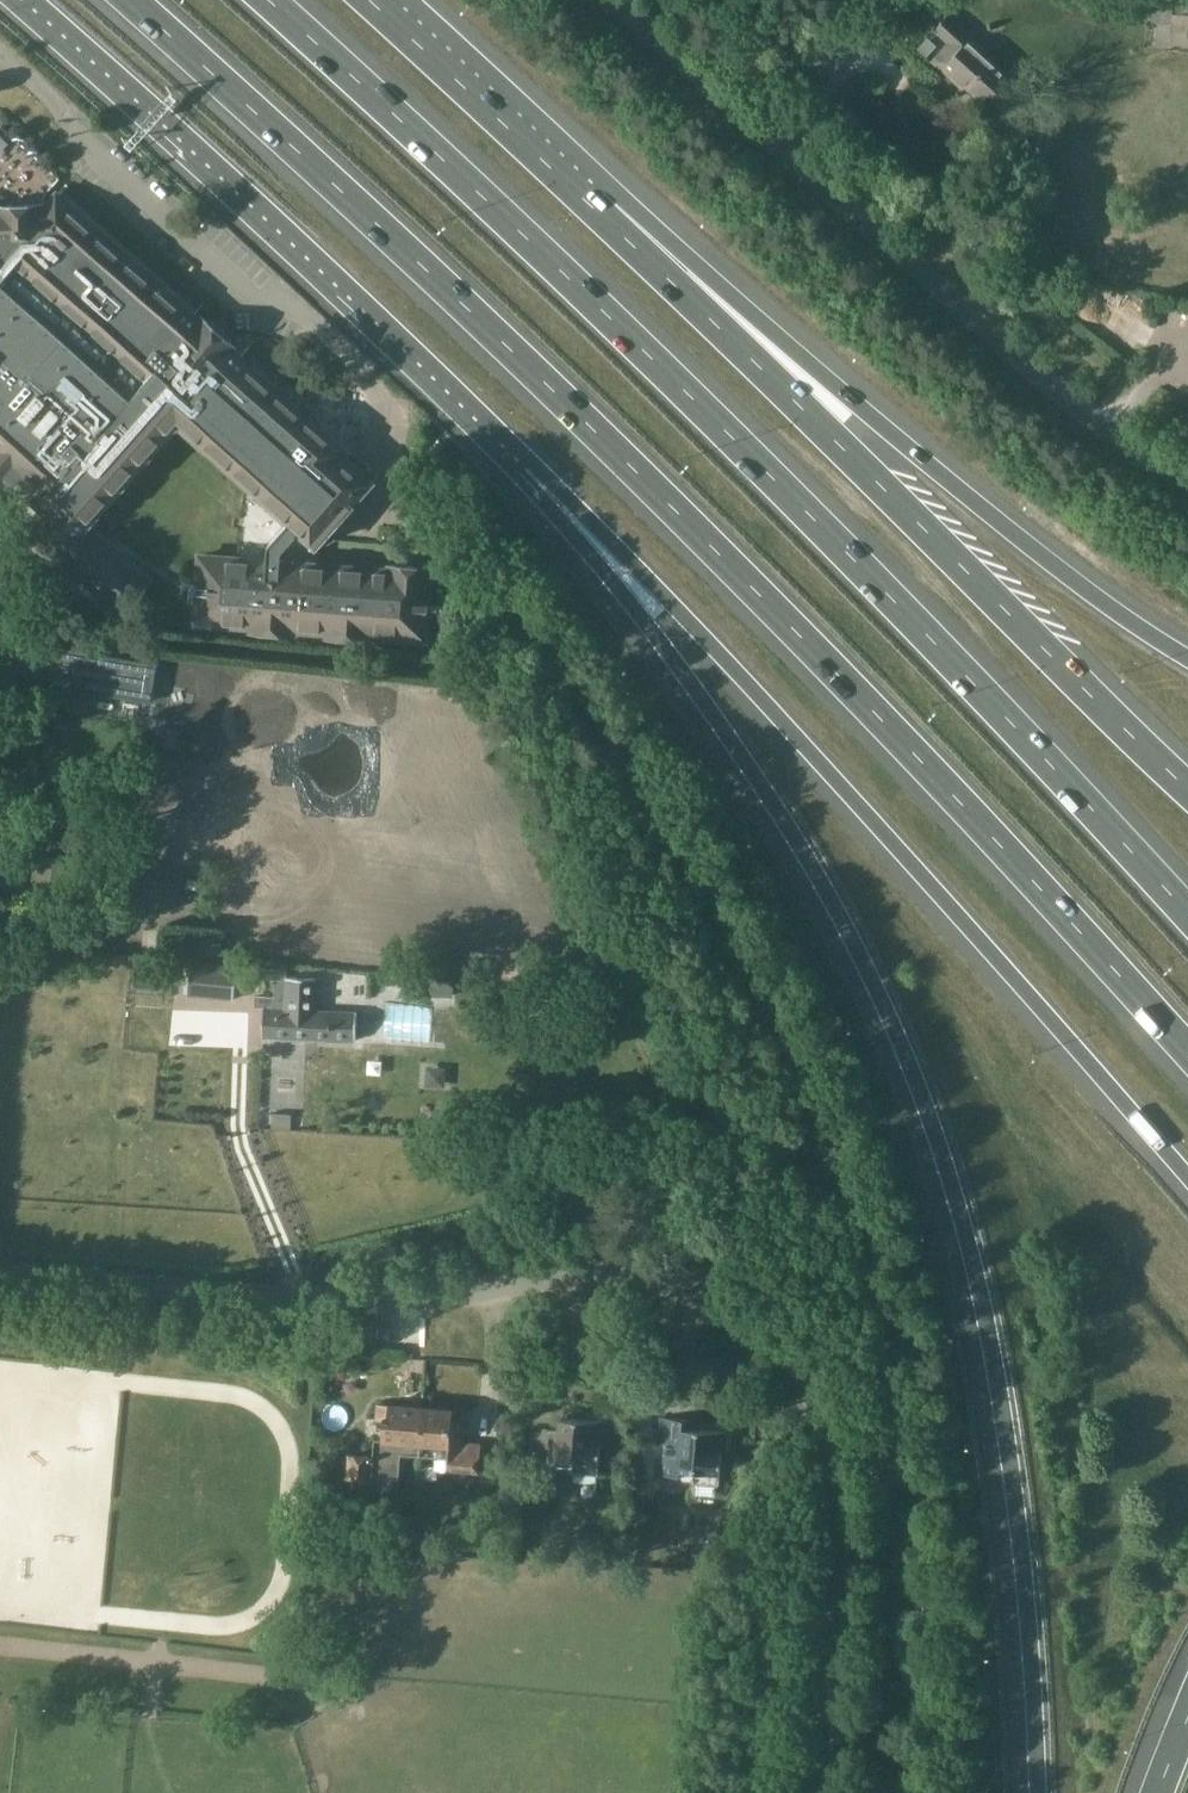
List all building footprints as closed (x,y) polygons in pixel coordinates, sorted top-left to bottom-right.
[(1155,21),(1174,22),(1173,29),(1187,30),(1187,0),(1156,0),(1155,21)] [(948,43),(933,59),(939,65),(984,106),(1009,79),(978,51),(981,47),(961,28),(966,23),(952,10),(933,30),(939,36),(948,43)] [(30,467),(63,497),(28,535),(119,616),(151,581),(84,521),(94,509),(91,506),(176,410),(264,488),(259,564),(253,564),(253,559),(202,555),(197,622),(254,626),(253,630),(294,633),(295,629),(330,631),(330,635),(370,638),(371,634),(428,638),(432,567),(393,564),(392,568),(301,562),(305,500),(313,491),(384,555),(415,521),(400,506),(405,500),(236,350),(239,346),(204,315),(202,318),(60,191),(49,203),(0,206),(0,501),(30,467)] [(16,640),(11,671),(52,678),(48,704),(70,708),(75,681),(84,683),(83,692),(151,703),(157,664),(57,647),(57,650),(49,648),(49,646),(16,640)] [(76,909),(77,860),(39,859),(38,909),(76,909)] [(188,995),(234,1000),(237,967),(191,963),(188,995)] [(133,968),(131,991),(165,993),(167,970),(133,968)] [(255,995),(254,1007),(264,1007),(263,1037),(356,1041),(357,1014),(315,1012),(317,979),(287,978),(287,985),(275,984),(275,996),(255,995)] [(454,981),(433,980),(432,996),(453,997),(454,981)] [(424,1432),(425,1407),(378,1404),(377,1418),(384,1419),(382,1439),(375,1439),(373,1457),(349,1455),(348,1480),(371,1481),(372,1478),(400,1480),(401,1454),(422,1456),(424,1432)] [(425,1407),(424,1432),(422,1456),(448,1458),(448,1469),(479,1471),(481,1444),(464,1442),(465,1421),(453,1420),(453,1409),(425,1407)] [(560,1431),(545,1429),(542,1471),(561,1472),(561,1466),(573,1467),(572,1473),(599,1475),(601,1445),(620,1446),(621,1423),(561,1419),(560,1431)] [(660,1419),(658,1447),(666,1447),(664,1476),(694,1479),(694,1484),(720,1485),(724,1432),(688,1430),(689,1421),(660,1419)]
